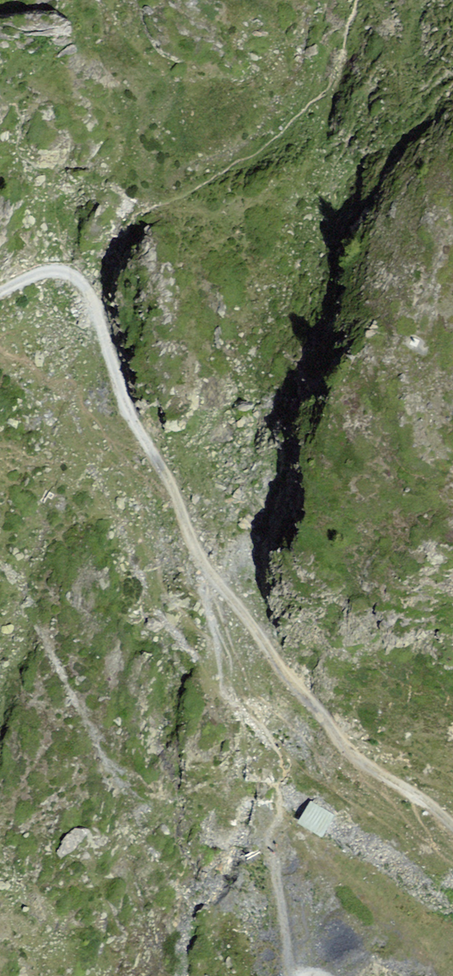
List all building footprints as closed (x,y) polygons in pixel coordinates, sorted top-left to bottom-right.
[(311,797),(298,821),(323,834),(336,810),(311,797)]
